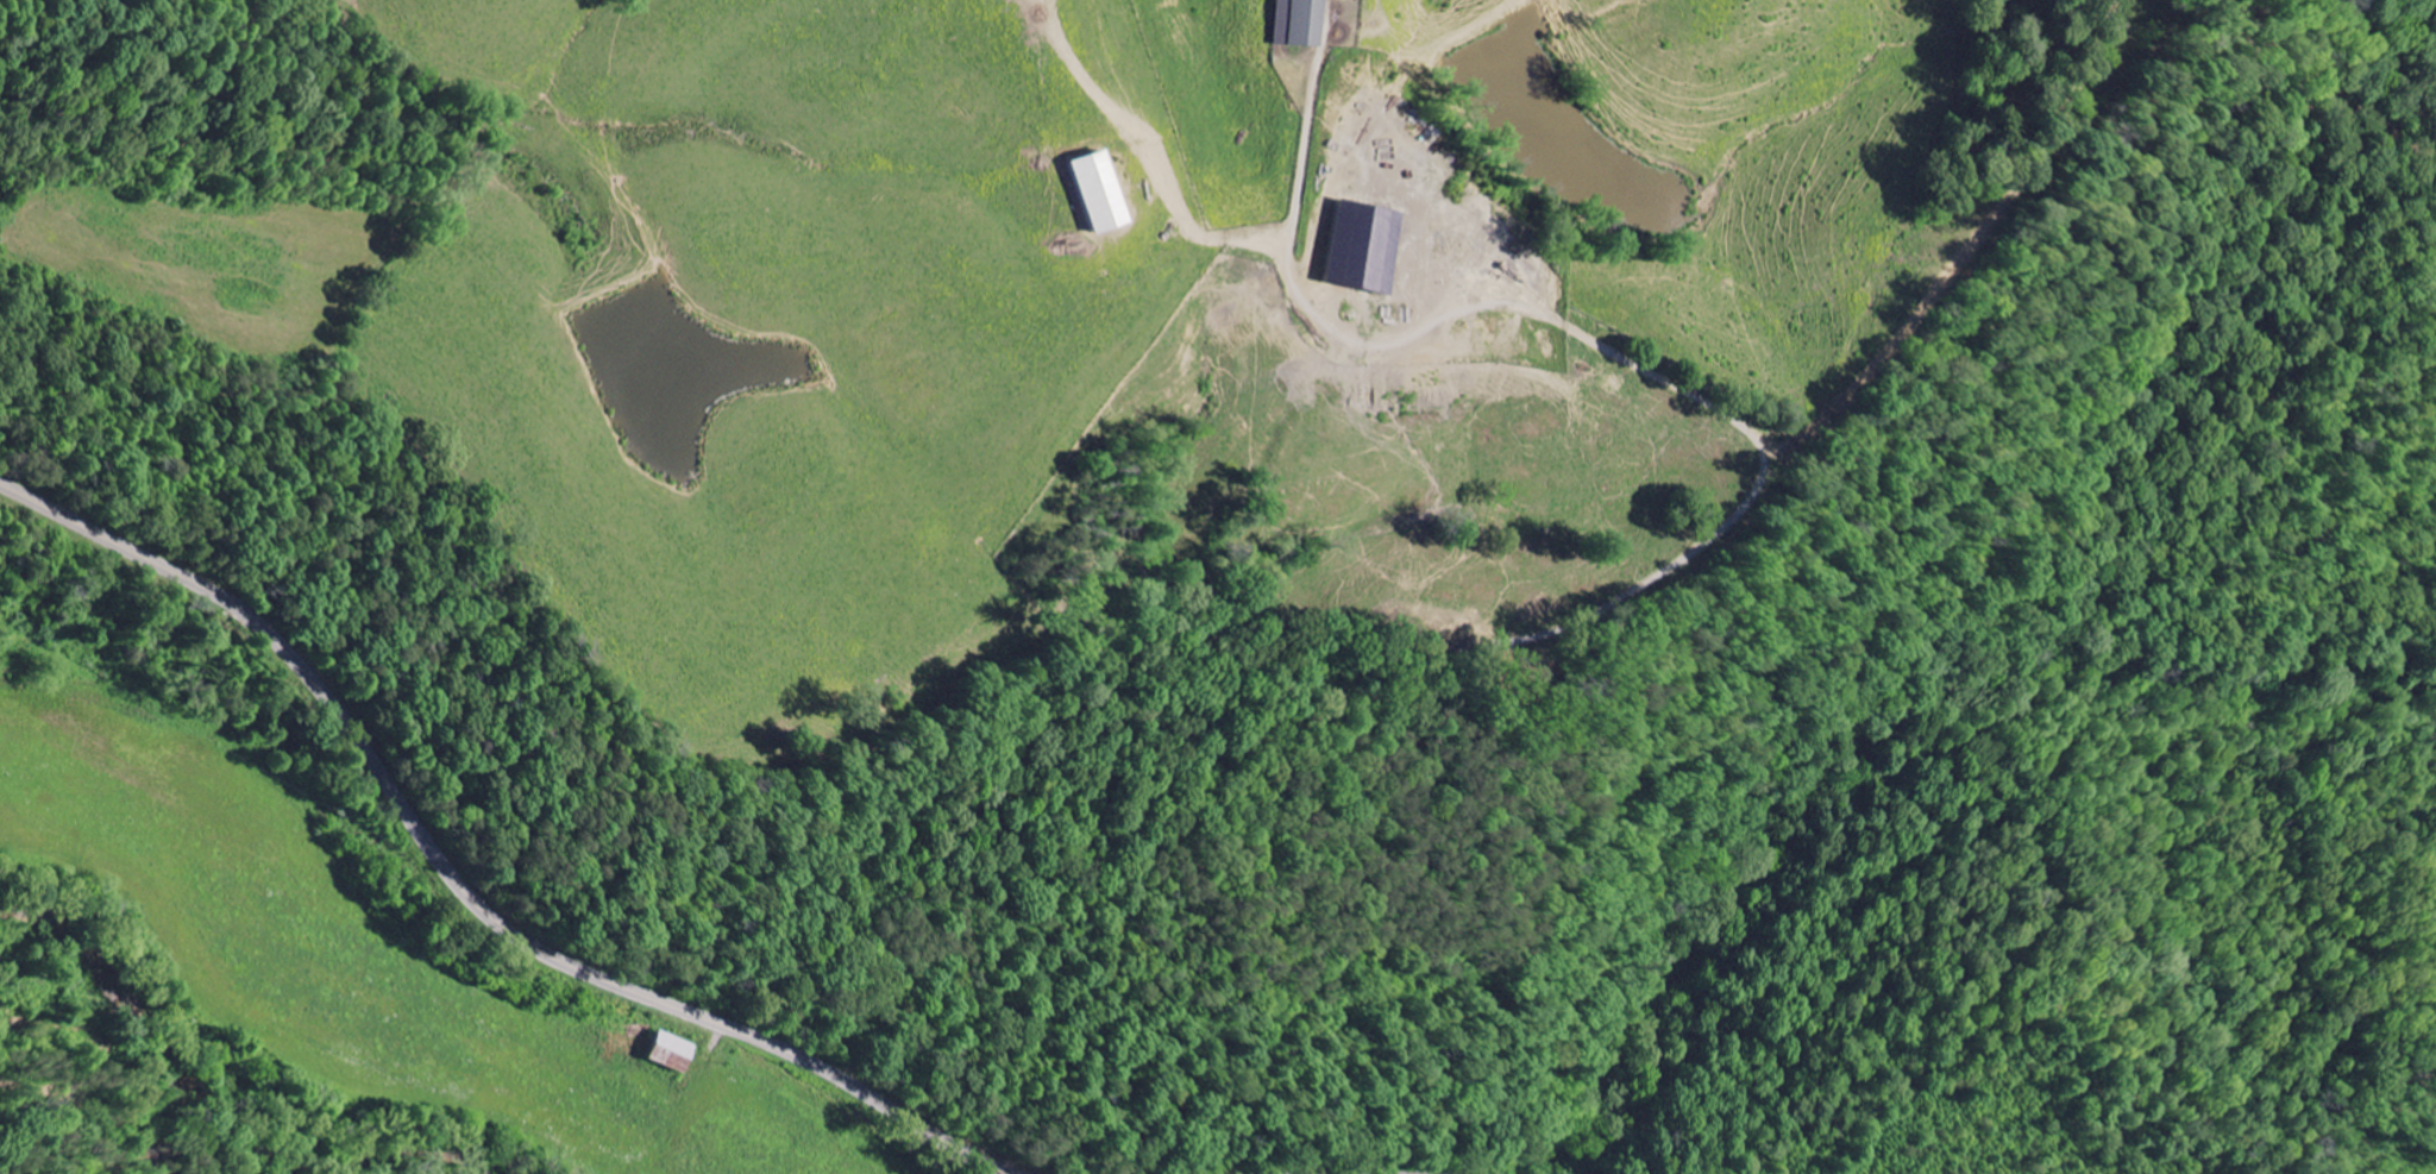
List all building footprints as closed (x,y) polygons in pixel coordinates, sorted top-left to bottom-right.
[(1273,44),(1320,45),(1322,0),(1274,0),(1273,44)] [(1092,234),(1129,222),(1105,148),(1069,159),(1092,234)] [(1386,295),(1405,211),(1341,197),(1323,281),(1386,295)] [(679,1074),(691,1045),(655,1031),(643,1060),(679,1074)]
